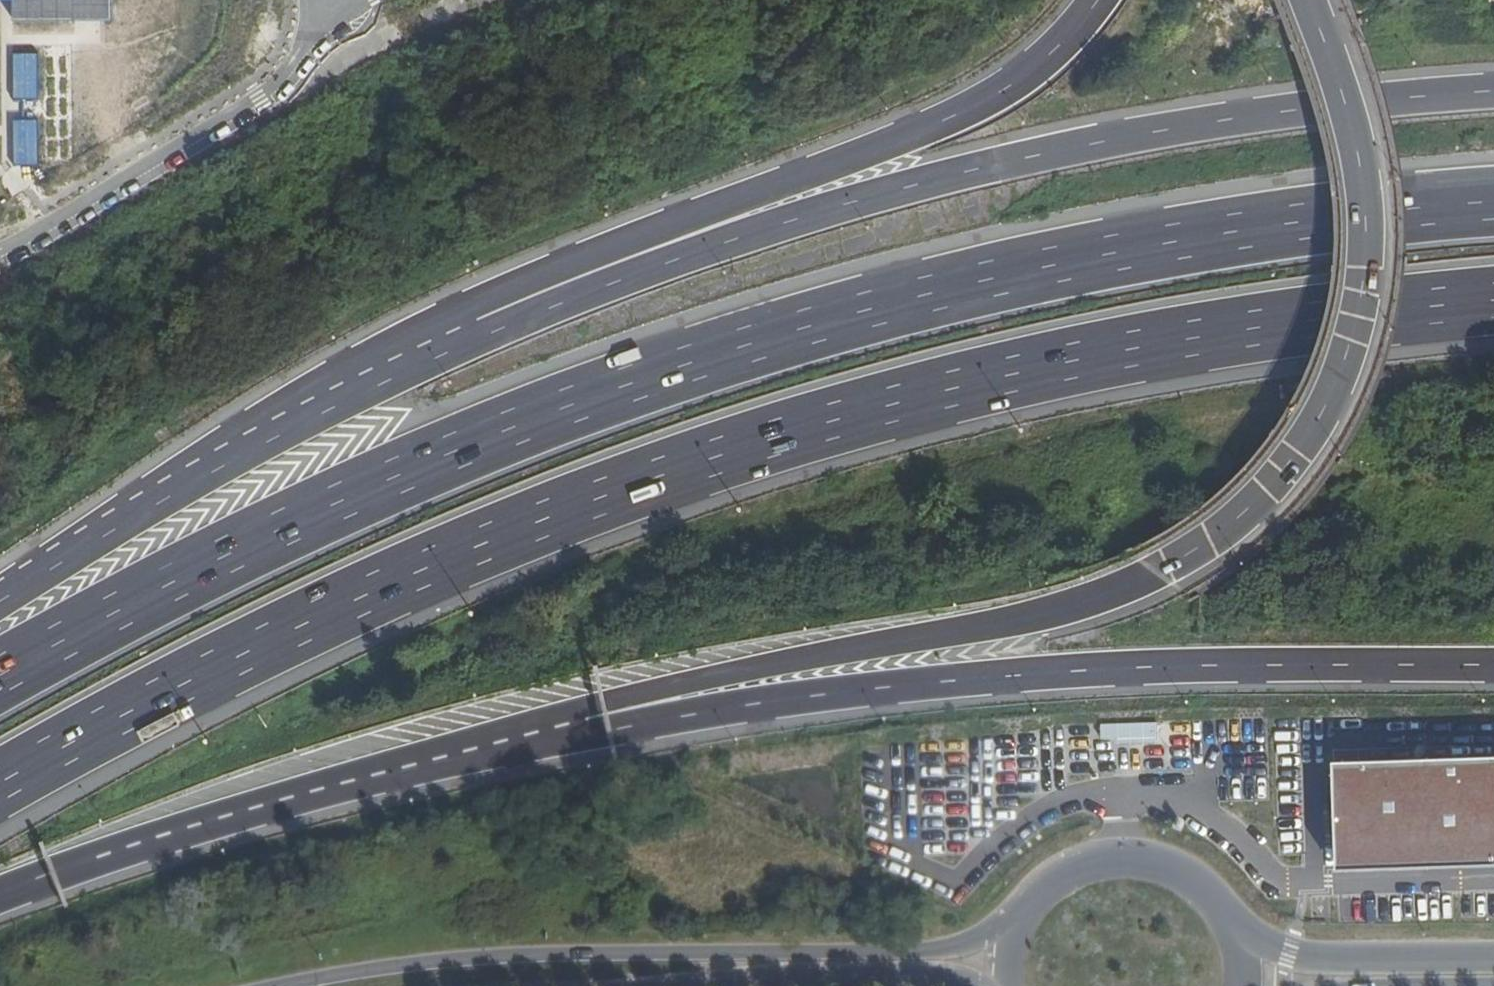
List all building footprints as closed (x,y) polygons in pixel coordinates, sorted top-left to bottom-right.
[(13,19),(112,19),(112,0),(13,0),(13,19)] [(1339,864),(1493,859),(1493,753),(1334,759),(1339,864)]
